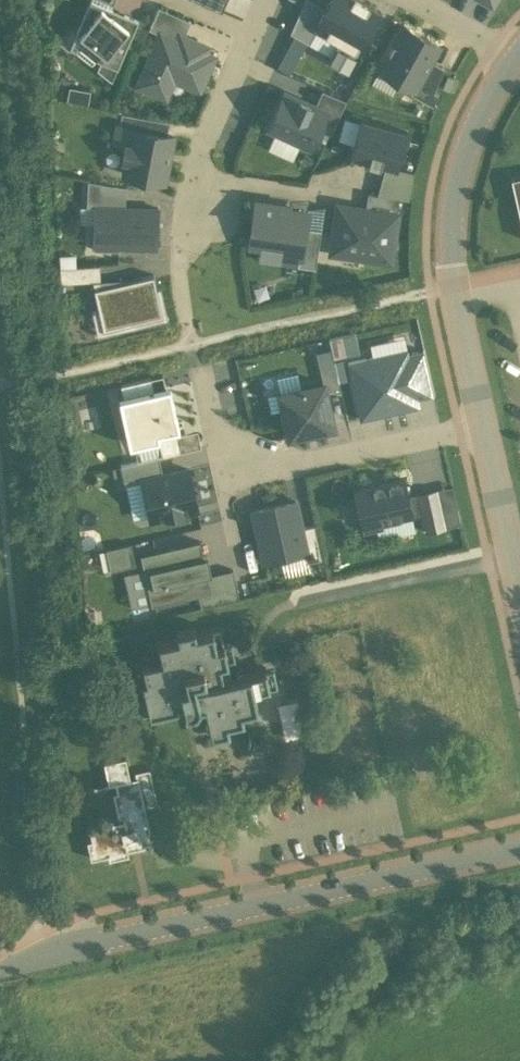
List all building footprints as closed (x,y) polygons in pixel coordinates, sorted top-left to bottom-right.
[(92,0),(89,0),(75,32),(77,33),(83,38),(74,49),(90,63),(95,57),(115,66),(135,19),(92,0)] [(316,28),(311,26),(322,6),(310,0),(306,0),(289,31),(309,42),(316,28)] [(311,26),(316,28),(357,52),(381,10),(362,0),(325,0),(322,6),(311,26)] [(493,9),(498,0),(477,0),(493,9)] [(148,29),(155,31),(157,25),(175,32),(177,27),(185,31),(189,19),(158,6),(148,29)] [(401,20),(375,67),(413,89),(415,90),(432,58),(441,43),(401,20)] [(155,31),(133,83),(165,96),(171,80),(200,92),(216,52),(209,49),(212,42),(185,31),(177,27),(175,32),(157,25),(155,31)] [(446,65),(432,58),(415,90),(413,89),(412,92),(433,102),(438,92),(434,90),(446,65)] [(448,74),(442,86),(448,89),(454,77),(448,74)] [(318,128),(328,107),(315,101),(283,87),(265,129),(309,148),(318,128)] [(321,89),(315,101),(328,107),(318,128),(329,133),(344,99),(321,89)] [(405,132),(358,119),(348,156),(395,168),(405,132)] [(123,143),(117,175),(167,184),(176,132),(115,121),(112,141),(123,143)] [(511,176),(519,218),(519,174),(511,176)] [(252,198),(246,247),(259,249),(257,260),(296,265),(297,260),(302,261),(307,227),(309,209),(289,206),(290,203),(252,198)] [(400,210),(335,201),(327,254),(393,263),(400,210)] [(92,245),(156,249),(158,206),(94,203),(92,245)] [(320,229),(307,227),(302,261),(297,260),(296,265),(315,268),(320,229)] [(63,261),(64,276),(106,273),(105,259),(63,261)] [(153,272),(93,285),(97,307),(92,308),(97,330),(166,315),(160,285),(156,286),(153,272)] [(346,360),(358,419),(420,407),(418,397),(433,394),(423,348),(408,351),(408,347),(346,360)] [(274,391),(284,439),(335,428),(324,380),(274,391)] [(128,446),(158,439),(157,435),(178,430),(169,387),(117,399),(128,446)] [(123,483),(139,479),(138,476),(160,471),(157,457),(120,464),(123,483)] [(160,471),(138,476),(139,479),(148,522),(199,511),(189,465),(160,471)] [(404,476),(351,487),(360,526),(413,515),(404,476)] [(458,480),(424,488),(432,527),(467,519),(458,480)] [(298,498),(249,508),(260,565),(309,555),(298,498)] [(108,564),(141,558),(137,539),(104,545),(108,564)] [(141,552),(149,601),(210,590),(207,572),(210,571),(207,552),(200,553),(198,542),(141,552)] [(207,572),(210,590),(212,601),(238,596),(232,567),(210,571),(207,572)] [(194,624),(175,628),(177,634),(153,640),(157,656),(137,660),(141,676),(137,677),(144,711),(179,703),(178,701),(182,700),(183,705),(191,704),(192,709),(195,708),(200,702),(203,701),(210,730),(228,726),(227,718),(242,715),(241,707),(257,704),(253,688),(269,684),(265,666),(231,673),(227,659),(223,641),(216,642),(212,626),(195,630),(194,624)] [(136,776),(129,777),(125,756),(104,761),(108,781),(94,784),(94,785),(115,781),(117,790),(113,791),(118,815),(123,814),(123,818),(113,820),(112,816),(89,821),(92,837),(87,838),(91,856),(108,852),(109,856),(128,852),(127,848),(144,844),(144,842),(152,840),(144,804),(143,805),(136,776)] [(149,767),(135,770),(136,776),(143,805),(144,804),(156,802),(149,767)]
